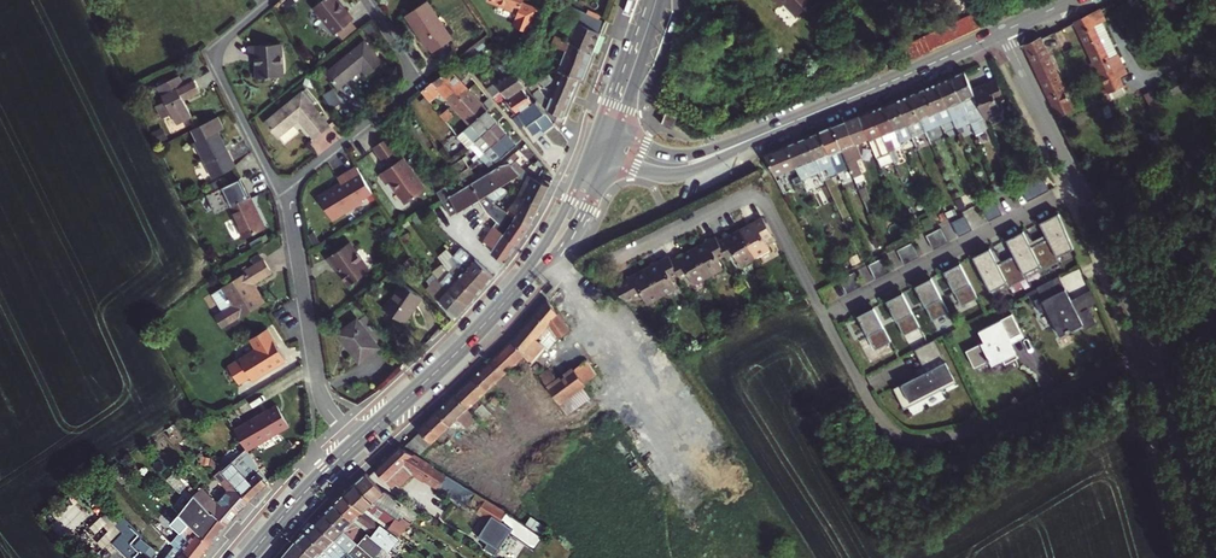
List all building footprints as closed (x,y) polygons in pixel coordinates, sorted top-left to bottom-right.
[(313,7),(334,33),(338,30),(351,20),(353,18),(339,0),(322,0),(313,7)] [(452,39),(427,0),(406,14),(417,31),(419,30),(422,34),(419,35),(426,45),(428,43),(434,51),(452,39)] [(518,12),(513,26),(529,33),(538,9),(522,3),(523,0),(487,0),(518,12)] [(781,5),(783,2),(796,16),(813,0),(776,0),(781,5)] [(605,23),(565,5),(553,24),(560,16),(600,34),(605,23)] [(545,12),(538,9),(529,33),(536,35),(545,12)] [(1101,9),(1090,15),(1119,76),(1127,73),(1103,21),(1106,20),(1101,9)] [(975,13),(900,47),(906,62),(981,26),(975,13)] [(1096,65),(1108,92),(1123,85),(1119,76),(1090,15),(1074,22),(1078,31),(1080,30),(1094,61),(1090,62),(1092,66),(1096,65)] [(585,72),(600,34),(560,16),(553,24),(568,30),(572,32),(568,41),(565,39),(555,35),(551,45),(565,50),(557,70),(560,71),(579,79),(582,81),(585,72)] [(351,20),(338,30),(343,38),(356,27),(351,20)] [(507,70),(511,66),(490,37),(483,43),(493,57),(496,55),(507,70)] [(1026,45),(1059,115),(1073,108),(1040,39),(1026,45)] [(364,41),(326,72),(338,87),(358,71),(356,69),(361,66),(362,67),(366,73),(381,61),(364,41)] [(281,43),(250,45),(250,54),(255,53),(256,78),(283,76),(281,43)] [(522,62),(516,69),(530,87),(536,83),(536,82),(522,62)] [(438,90),(451,104),(467,89),(449,69),(421,91),(430,101),(434,96),(433,95),(438,90)] [(513,69),(487,89),(492,95),(500,90),(505,97),(523,84),(513,69)] [(557,70),(550,88),(553,90),(560,71),(557,70)] [(553,90),(571,98),(579,79),(560,71),(553,90)] [(958,91),(970,120),(979,140),(986,137),(982,129),(987,126),(984,118),(971,89),(964,72),(952,77),(958,91)] [(541,84),(542,85),(552,78),(549,73),(539,80),(541,84)] [(179,75),(170,79),(161,84),(157,86),(165,100),(156,105),(163,118),(172,113),(177,123),(192,116),(183,99),(200,90),(194,80),(184,85),(179,75)] [(952,77),(939,83),(955,123),(956,126),(970,120),(958,91),(952,77)] [(995,79),(971,89),(984,118),(1000,111),(995,101),(1003,98),(995,79)] [(529,88),(531,92),(538,86),(536,83),(530,87),(529,88)] [(936,111),(939,119),(943,128),(955,123),(939,83),(926,88),(936,111)] [(500,90),(492,95),(499,104),(506,99),(509,102),(517,114),(533,103),(523,89),(526,87),(523,84),(505,97),(500,90)] [(1103,94),(1107,101),(1126,92),(1123,85),(1108,92),(1103,94)] [(571,98),(553,90),(548,101),(539,88),(533,92),(558,126),(562,128),(566,118),(563,117),(571,98)] [(926,88),(910,95),(923,126),(932,122),(929,114),(936,111),(926,88)] [(1153,109),(1163,105),(1155,88),(1146,92),(1153,109)] [(440,114),(446,121),(458,110),(470,124),(486,110),(467,89),(451,104),(440,114)] [(302,91),(265,121),(278,137),(294,123),(293,122),(298,118),(299,119),(314,138),(329,126),(302,91)] [(904,98),(897,100),(914,140),(927,135),(923,126),(910,95),(904,98)] [(502,107),(509,102),(506,99),(499,104),(502,107)] [(533,103),(517,114),(526,127),(527,126),(534,135),(542,129),(544,132),(554,126),(536,100),(533,103)] [(897,100),(885,105),(897,135),(903,133),(907,143),(914,140),(897,100)] [(885,105),(872,110),(889,151),(896,148),(892,138),(897,135),(885,105)] [(467,147),(470,145),(497,121),(486,110),(470,124),(468,127),(458,135),(467,147)] [(889,151),(872,110),(859,115),(869,137),(878,158),(881,165),(893,160),(890,153),(889,151)] [(665,111),(661,124),(672,128),(678,116),(665,111)] [(380,126),(385,134),(400,123),(395,115),(380,126)] [(859,115),(833,126),(849,164),(854,176),(862,173),(857,159),(861,157),(856,143),(869,137),(859,115)] [(193,129),(191,129),(196,140),(193,142),(211,177),(233,166),(225,150),(222,151),(220,147),(223,145),(216,132),(222,129),(216,117),(193,129)] [(943,128),(939,119),(934,121),(938,130),(943,128)] [(462,121),(453,130),(455,133),(458,135),(468,127),(462,121)] [(497,121),(470,145),(479,157),(507,132),(497,121)] [(932,122),(923,126),(927,135),(935,131),(932,122)] [(833,126),(820,131),(836,170),(849,164),(833,126)] [(453,130),(452,128),(446,133),(450,137),(455,133),(453,130)] [(836,170),(820,131),(807,137),(817,160),(821,170),(826,168),(830,177),(838,174),(836,170)] [(507,132),(479,157),(488,167),(502,158),(518,144),(507,132)] [(386,136),(371,146),(381,160),(382,159),(385,164),(384,165),(385,167),(377,173),(384,183),(388,181),(403,203),(422,191),(400,158),(393,163),(388,155),(395,150),(386,136)] [(800,177),(801,179),(818,172),(822,180),(826,179),(821,170),(817,160),(807,137),(787,145),(795,167),(798,172),(800,177)] [(914,140),(907,143),(904,144),(908,153),(918,150),(914,140)] [(787,145),(764,154),(776,175),(795,167),(787,145)] [(500,186),(524,172),(516,162),(520,158),(515,152),(506,160),(508,163),(499,165),(488,172),(497,188),(500,186)] [(457,175),(461,173),(469,167),(469,166),(465,161),(468,159),(467,157),(452,166),(457,175)] [(466,180),(469,178),(485,169),(476,160),(469,166),(469,167),(461,173),(466,180)] [(778,180),(786,176),(798,172),(795,167),(776,175),(778,180)] [(318,197),(332,220),(363,201),(346,172),(338,178),(342,184),(328,192),(327,191),(318,197)] [(497,188),(488,172),(471,182),(481,198),(488,194),(497,188)] [(461,173),(457,175),(462,183),(466,180),(461,173)] [(1042,174),(1019,185),(1027,200),(1048,189),(1042,174)] [(529,175),(519,195),(539,206),(549,185),(529,175)] [(240,177),(249,196),(252,195),(243,176),(240,177)] [(786,176),(778,180),(783,189),(791,185),(786,176)] [(222,186),(227,196),(231,205),(228,206),(243,237),(264,227),(249,196),(240,177),(222,186)] [(445,186),(435,192),(440,199),(450,216),(478,199),(481,198),(471,182),(450,194),(445,186)] [(488,194),(492,200),(508,190),(500,186),(497,188),(488,194)] [(530,226),(539,206),(519,195),(513,193),(500,209),(512,215),(530,226)] [(507,260),(530,226),(512,215),(500,209),(495,206),(492,200),(488,194),(481,198),(478,199),(486,212),(503,226),(501,228),(496,224),(485,240),(495,246),(491,252),(506,262),(507,260)] [(994,198),(981,205),(989,220),(1002,213),(994,198)] [(419,221),(427,216),(424,210),(412,217),(417,223),(419,221)] [(1058,211),(1039,221),(1047,236),(1057,255),(1073,247),(1058,211)] [(965,213),(951,220),(959,235),(972,228),(965,213)] [(762,217),(740,229),(755,258),(770,250),(764,240),(772,235),(762,217)] [(941,225),(926,234),(933,248),(949,240),(941,225)] [(725,255),(728,259),(735,255),(740,266),(755,258),(740,229),(717,240),(725,255)] [(1023,229),(1006,238),(1014,253),(1024,271),(1039,264),(1031,244),(1023,229)] [(723,269),(718,259),(725,255),(717,240),(715,236),(693,248),(708,277),(723,269)] [(1060,259),(1057,255),(1047,236),(1031,244),(1039,264),(1041,268),(1060,259)] [(913,240),(897,248),(904,263),(920,255),(913,240)] [(349,241),(328,256),(334,265),(335,264),(350,285),(370,270),(349,241)] [(452,256),(485,285),(494,275),(462,246),(452,256)] [(989,246),(972,255),(990,289),(1006,281),(997,261),(989,246)] [(671,260),(679,274),(681,278),(688,275),(694,285),(708,277),(693,248),(671,260)] [(1024,271),(1014,253),(997,261),(1006,281),(1008,285),(1026,276),(1024,271)] [(671,279),(679,274),(671,260),(668,255),(646,267),(662,296),(676,288),(671,279)] [(884,255),(868,263),(876,278),(891,270),(884,255)] [(476,296),(485,285),(452,256),(443,264),(444,265),(443,266),(448,271),(476,296)] [(252,284),(255,283),(272,273),(264,259),(244,271),(245,273),(211,293),(222,311),(230,323),(266,302),(259,290),(257,292),(252,284)] [(960,261),(944,270),(961,304),(977,295),(960,261)] [(662,296),(646,267),(611,286),(620,295),(627,302),(641,295),(646,304),(662,296)] [(863,284),(855,270),(840,278),(847,292),(863,284)] [(466,306),(476,296),(448,271),(440,280),(439,281),(466,306)] [(1040,294),(1033,298),(1040,311),(1046,307),(1060,333),(1083,321),(1085,326),(1096,321),(1087,305),(1096,301),(1090,287),(1071,297),(1058,274),(1036,286),(1040,294)] [(931,276),(915,284),(933,319),(949,310),(931,276)] [(456,315),(457,316),(466,306),(439,281),(429,292),(452,320),(456,315)] [(422,296),(401,282),(383,308),(404,322),(422,296)] [(902,291),(886,299),(904,333),(920,325),(902,291)] [(531,363),(572,327),(552,304),(404,435),(420,453),(460,418),(468,427),(479,417),(469,406),(525,357),(531,363)] [(873,306),(857,314),(875,348),(891,340),(873,306)] [(226,325),(230,323),(222,311),(218,313),(226,325)] [(984,340),(966,349),(974,366),(989,358),(992,363),(1003,357),(1005,362),(1018,355),(1011,342),(1024,336),(1012,312),(979,329),(984,340)] [(352,348),(349,349),(360,363),(380,347),(357,318),(337,333),(346,344),(348,343),(352,348)] [(239,360),(242,363),(231,370),(238,383),(250,376),(252,379),(285,360),(267,329),(251,338),(257,349),(239,360)] [(920,373),(894,387),(904,407),(957,380),(935,338),(914,348),(923,364),(917,367),(920,373)] [(543,373),(562,414),(593,400),(585,382),(596,377),(580,342),(557,353),(566,372),(555,377),(551,369),(543,373)] [(603,371),(615,365),(608,352),(596,358),(603,371)] [(289,425),(277,405),(235,429),(246,450),(255,445),(260,454),(277,444),(272,435),(289,425)] [(482,497),(402,447),(398,445),(374,468),(384,480),(389,476),(395,482),(398,485),(412,472),(467,504),(469,501),(476,505),(482,497)] [(249,502),(268,485),(257,473),(248,481),(231,462),(223,470),(234,482),(241,491),(240,492),(249,502)] [(102,470),(90,479),(97,486),(108,478),(102,470)] [(412,519),(417,512),(385,491),(384,492),(367,474),(366,473),(356,482),(374,500),(394,513),(396,509),(403,514),(412,519)] [(395,482),(389,476),(384,480),(391,487),(395,482)] [(210,513),(193,494),(180,480),(162,496),(170,504),(172,507),(197,533),(212,545),(227,526),(210,513)] [(239,511),(249,502),(240,492),(241,491),(234,482),(215,503),(200,488),(193,494),(210,513),(227,526),(239,511)] [(356,482),(345,492),(363,511),(389,530),(399,538),(410,523),(404,520),(401,518),(394,513),(374,500),(356,482)] [(389,530),(363,511),(345,492),(336,500),(333,503),(352,521),(382,546),(388,551),(399,538),(389,530)] [(507,511),(482,497),(476,505),(480,507),(478,511),(492,520),(489,526),(486,524),(477,537),(487,543),(484,548),(495,555),(510,531),(534,549),(542,536),(507,511)] [(333,503),(324,512),(353,542),(372,557),(382,546),(352,521),(333,503)] [(163,515),(172,507),(170,504),(161,513),(163,515)] [(171,543),(174,546),(180,552),(188,557),(201,557),(212,545),(197,533),(172,507),(163,515),(163,516),(181,533),(171,543)] [(396,509),(394,513),(401,518),(403,514),(396,509)] [(324,512),(317,519),(315,521),(338,545),(347,553),(353,557),(373,557),(372,557),(353,542),(324,512)] [(412,519),(424,526),(429,519),(417,512),(412,519)] [(154,550),(138,536),(140,535),(123,517),(114,525),(121,532),(112,543),(126,557),(149,557),(154,550)] [(315,521),(305,531),(332,557),(353,557),(347,553),(338,545),(315,521)] [(305,531),(296,540),(314,557),(332,557),(305,531)] [(296,540),(287,549),(282,555),(286,557),(314,557),(296,540)] [(180,552),(174,546),(164,557),(188,557),(180,552)]
